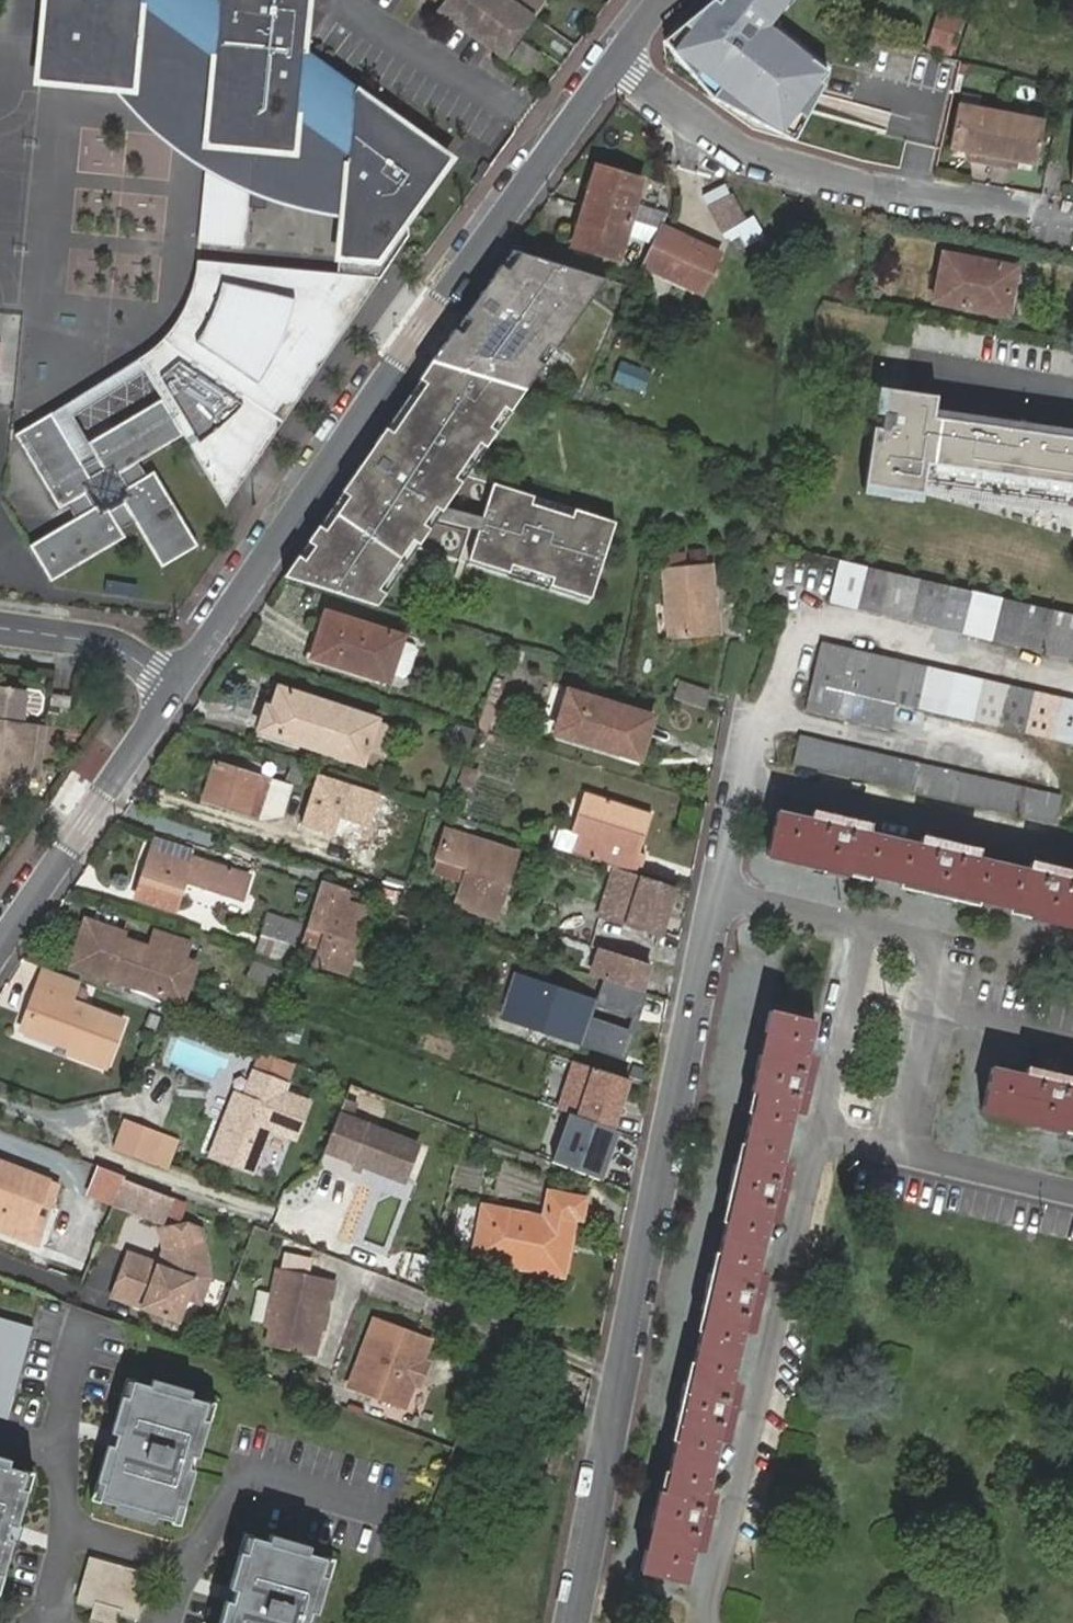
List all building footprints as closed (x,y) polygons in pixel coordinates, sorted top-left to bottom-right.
[(310,0),(38,0),(31,84),(113,91),(136,93),(144,10),(207,55),(199,149),(298,157),(301,122),(341,149),(336,216),(333,261),(385,264),(454,158),(305,51),(310,0)] [(441,5),(437,11),(507,60),(546,4),(540,0),(435,0),(441,5)] [(665,46),(711,104),(794,141),(813,102),(827,71),(769,28),(790,0),(717,0),(665,46)] [(144,10),(136,93),(113,91),(129,110),(150,132),(176,153),(197,168),(204,170),(198,244),(245,247),(249,194),(261,200),(271,202),(302,210),(316,213),(336,216),(341,149),(301,122),(298,157),(199,149),(207,55),(144,10)] [(936,17),(932,29),(954,37),(959,25),(936,17)] [(954,37),(932,29),(925,46),(947,55),(954,37)] [(525,44),(513,60),(532,73),(544,56),(525,44)] [(921,58),(913,86),(937,93),(945,65),(921,58)] [(1005,160),(1013,161),(1031,164),(1039,122),(950,106),(942,148),(962,151),(969,153),(967,162),(986,165),(1004,168),(1005,160)] [(969,153),(962,151),(960,161),(967,162),(969,153)] [(1011,169),(1013,161),(1005,160),(1004,168),(1011,169)] [(635,203),(642,180),(628,175),(606,168),(595,165),(570,243),(618,258),(626,233),(635,203)] [(746,217),(732,193),(710,205),(724,230),(746,217)] [(660,227),(665,212),(635,203),(626,233),(654,242),(660,227)] [(715,254),(660,227),(654,242),(644,267),(698,292),(715,254)] [(604,281),(511,252),(487,285),(431,364),(524,391),(604,281)] [(994,291),(1008,293),(1012,271),(941,257),(937,277),(932,304),(989,315),(994,291)] [(225,509),(378,274),(197,260),(192,286),(187,299),(177,320),(165,334),(153,346),(140,357),(15,433),(58,509),(66,505),(74,518),(30,545),(52,581),(126,535),(111,511),(124,503),(161,564),(197,543),(153,471),(127,487),(118,472),(181,436),(225,509)] [(1004,318),(1008,293),(994,291),(989,315),(1004,318)] [(468,473),(525,391),(524,391),(431,364),(339,499),(285,577),(378,607),(416,545),(468,473)] [(873,382),(859,489),(920,498),(922,482),(1072,503),(1072,424),(934,405),(936,390),(873,382)] [(613,521),(468,473),(416,545),(588,600),(613,521)] [(1057,608),(843,562),(842,564),(834,603),(861,610),(1072,656),(1072,611),(1057,608)] [(671,570),(677,640),(722,635),(716,565),(671,570)] [(320,608),(304,658),(387,684),(403,634),(320,608)] [(1072,746),(1072,702),(1062,699),(823,644),(814,687),(840,693),(867,699),(894,705),(899,706),(1072,746)] [(671,698),(704,706),(709,687),(676,679),(671,698)] [(894,730),(899,706),(894,705),(867,699),(840,693),(814,687),(809,711),(894,730)] [(2,797),(28,801),(30,785),(37,786),(45,731),(22,728),(26,696),(0,692),(0,797),(2,797)] [(285,713),(276,735),(371,768),(386,724),(293,692),(285,713)] [(574,699),(563,741),(648,764),(658,721),(574,699)] [(270,733),(276,735),(285,713),(278,711),(270,733)] [(801,734),(794,764),(1057,824),(1064,794),(801,734)] [(273,782),(215,763),(203,798),(262,817),(273,782)] [(578,838),(572,857),(620,873),(640,879),(646,859),(639,857),(652,817),(582,796),(579,803),(573,820),(569,835),(578,838)] [(306,821),(339,832),(346,812),(313,801),(306,821)] [(868,877),(897,884),(920,888),(918,894),(951,902),(953,896),(976,901),(1009,908),(1029,913),(1028,919),(1066,928),(1068,921),(1072,922),(1072,874),(1031,865),(1030,871),(976,859),(977,851),(919,839),(917,845),(867,834),(869,827),(812,814),(810,820),(776,813),(765,860),(787,865),(788,859),(809,864),(808,870),(845,878),(846,872),(868,877)] [(469,869),(458,905),(497,917),(509,881),(505,879),(512,854),(447,832),(439,859),(469,869)] [(559,832),(552,851),(572,857),(578,838),(569,835),(559,832)] [(156,837),(153,849),(190,862),(192,858),(194,851),(156,837)] [(190,862),(153,849),(136,896),(174,909),(184,882),(240,900),(249,877),(192,858),(190,862)] [(787,865),(808,870),(809,864),(788,859),(787,865)] [(866,884),(868,877),(846,872),(845,878),(866,884)] [(640,879),(620,873),(606,919),(661,937),(675,890),(640,879)] [(920,888),(897,884),(896,890),(918,894),(920,888)] [(364,926),(372,904),(323,887),(315,910),(364,926)] [(975,907),(976,901),(953,896),(951,902),(975,907)] [(1007,915),(1028,919),(1029,913),(1009,908),(1007,915)] [(364,926),(315,910),(304,946),(316,950),(313,963),(349,975),(364,926)] [(271,914),(258,950),(290,960),(301,924),(271,914)] [(148,940),(83,917),(67,965),(183,1005),(198,960),(186,956),(191,941),(152,928),(148,940)] [(599,948),(590,973),(609,979),(640,989),(648,965),(599,948)] [(253,962),(247,979),(279,990),(285,973),(253,962)] [(74,1002),(82,981),(46,968),(37,992),(42,994),(26,1032),(72,1049),(70,1054),(108,1069),(126,1022),(74,1002)] [(520,973),(506,1020),(621,1060),(630,1034),(592,1021),(599,1001),(520,973)] [(640,989),(609,979),(600,1004),(636,1017),(645,991),(640,989)] [(709,1273),(701,1308),(708,1310),(703,1331),(695,1362),(690,1383),(684,1381),(676,1417),(683,1419),(678,1439),(670,1470),(666,1490),(659,1488),(650,1528),(656,1529),(651,1551),(645,1550),(640,1570),(686,1581),(694,1547),(703,1549),(708,1529),(707,1528),(711,1512),(712,1512),(716,1493),(707,1491),(719,1437),(728,1439),(732,1421),(731,1420),(735,1402),(736,1403),(741,1384),(731,1382),(744,1329),(753,1331),(756,1317),(755,1317),(760,1294),(762,1294),(767,1275),(757,1272),(770,1218),(778,1220),(782,1202),(782,1201),(786,1184),(787,1184),(791,1166),(782,1163),(794,1112),(803,1114),(807,1094),(806,1094),(811,1075),(812,1075),(816,1059),(807,1056),(815,1023),(769,1013),(765,1032),(772,1034),(766,1056),(760,1054),(752,1090),(758,1092),(753,1113),(747,1143),(741,1164),(734,1162),(726,1199),(733,1201),(728,1222),(721,1251),(715,1274),(709,1273)] [(765,1032),(760,1054),(766,1056),(772,1034),(765,1032)] [(1058,1127),(1060,1121),(1072,1125),(1072,1074),(1064,1072),(1063,1073),(1025,1062),(1023,1068),(991,1060),(979,1107),(999,1112),(1000,1106),(1022,1112),(1020,1118),(1058,1127)] [(610,1129),(626,1080),(572,1062),(555,1109),(566,1112),(571,1114),(610,1129)] [(283,1132),(297,1098),(283,1092),(287,1082),(254,1067),(241,1097),(236,1095),(211,1153),(251,1169),(269,1127),(283,1132)] [(746,1112),(753,1113),(758,1092),(752,1090),(746,1112)] [(294,1137),(308,1102),(297,1098),(283,1132),(294,1137)] [(413,1142),(347,1117),(352,1104),(339,1099),(323,1140),(353,1152),(350,1159),(400,1178),(413,1142)] [(999,1112),(1020,1118),(1022,1112),(1000,1106),(999,1112)] [(553,1161),(571,1114),(566,1112),(548,1159),(553,1161)] [(600,1179),(617,1131),(610,1129),(571,1114),(553,1161),(600,1179)] [(141,1148),(148,1132),(116,1120),(110,1135),(141,1148)] [(1058,1127),(1072,1131),(1072,1125),(1060,1121),(1058,1127)] [(110,1135),(104,1151),(166,1174),(177,1143),(148,1132),(141,1148),(110,1135)] [(353,1152),(323,1140),(321,1148),(350,1159),(353,1152)] [(740,1141),(734,1162),(741,1164),(747,1143),(740,1141)] [(24,1240),(31,1223),(41,1227),(58,1187),(0,1163),(0,1230),(24,1240)] [(125,1177),(96,1166),(85,1196),(113,1207),(125,1177)] [(160,1225),(172,1195),(125,1177),(113,1207),(160,1225)] [(563,1273),(575,1217),(583,1219),(587,1201),(550,1193),(544,1219),(541,1236),(481,1224),(475,1258),(563,1273)] [(721,1221),(728,1222),(733,1201),(726,1199),(721,1221)] [(544,1219),(484,1207),(481,1224),(541,1236),(544,1219)] [(160,1263),(130,1251),(114,1295),(179,1319),(188,1297),(201,1301),(210,1275),(203,1229),(188,1222),(174,1226),(161,1228),(165,1249),(160,1263)] [(34,1244),(41,1227),(31,1223),(24,1240),(34,1244)] [(714,1250),(709,1273),(715,1274),(721,1251),(714,1250)] [(279,1291),(266,1346),(273,1348),(314,1358),(331,1281),(277,1267),(272,1289),(279,1291)] [(708,1310),(701,1308),(696,1330),(703,1331),(708,1310)] [(362,1350),(349,1384),(382,1397),(405,1407),(414,1383),(407,1366),(422,1359),(429,1341),(382,1323),(370,1353),(362,1350)] [(689,1361),(684,1381),(690,1383),(695,1362),(689,1361)] [(108,1445),(97,1480),(105,1482),(100,1499),(117,1504),(115,1511),(153,1523),(155,1516),(171,1521),(176,1504),(183,1505),(194,1471),(187,1468),(190,1455),(197,1457),(207,1422),(201,1420),(206,1403),(188,1398),(190,1392),(152,1380),(150,1387),(134,1383),(129,1399),(122,1397),(112,1432),(119,1434),(114,1447),(108,1445)] [(127,1380),(122,1397),(129,1399),(134,1383),(127,1380)] [(213,1405),(206,1403),(201,1420),(207,1422),(213,1405)] [(671,1437),(678,1439),(683,1419),(676,1417),(671,1437)] [(112,1432),(108,1445),(114,1447),(119,1434),(112,1432)] [(194,1471),(197,1457),(190,1455),(187,1468),(194,1471)] [(16,1522),(26,1489),(20,1488),(24,1472),(7,1467),(9,1460),(0,1457),(0,1516),(16,1522)] [(663,1469),(659,1488),(666,1490),(670,1470),(663,1469)] [(20,1488),(26,1489),(31,1474),(24,1472),(20,1488)] [(105,1482),(97,1480),(93,1497),(100,1499),(105,1482)] [(178,1523),(183,1505),(176,1504),(171,1521),(178,1523)] [(0,1516),(0,1572),(2,1573),(12,1538),(5,1536),(8,1522),(15,1525),(16,1522),(0,1516)] [(12,1538),(15,1525),(8,1522),(5,1536),(12,1538)] [(650,1528),(645,1550),(651,1551),(656,1529),(650,1528)] [(244,1535),(239,1552),(247,1555),(252,1537),(244,1535)] [(237,1590),(235,1594),(305,1618),(308,1610),(316,1612),(326,1577),(318,1574),(323,1558),(306,1553),(307,1547),(270,1536),(268,1542),(252,1537),(247,1555),(239,1552),(229,1587),(237,1590)] [(331,1560),(323,1558),(318,1574),(326,1577),(331,1560)] [(91,1602),(95,1603),(90,1620),(100,1622),(119,1622),(123,1611),(127,1612),(131,1599),(138,1602),(145,1578),(93,1562),(86,1586),(94,1588),(91,1602)] [(82,1599),(91,1602),(94,1588),(86,1586),(82,1599)] [(235,1594),(227,1592),(225,1601),(233,1603),(235,1594)] [(225,1601),(219,1622),(304,1622),(305,1618),(235,1594),(233,1603),(225,1601)] [(131,1599),(127,1612),(135,1615),(138,1602),(131,1599)] [(308,1610),(305,1618),(314,1621),(316,1612),(308,1610)]
